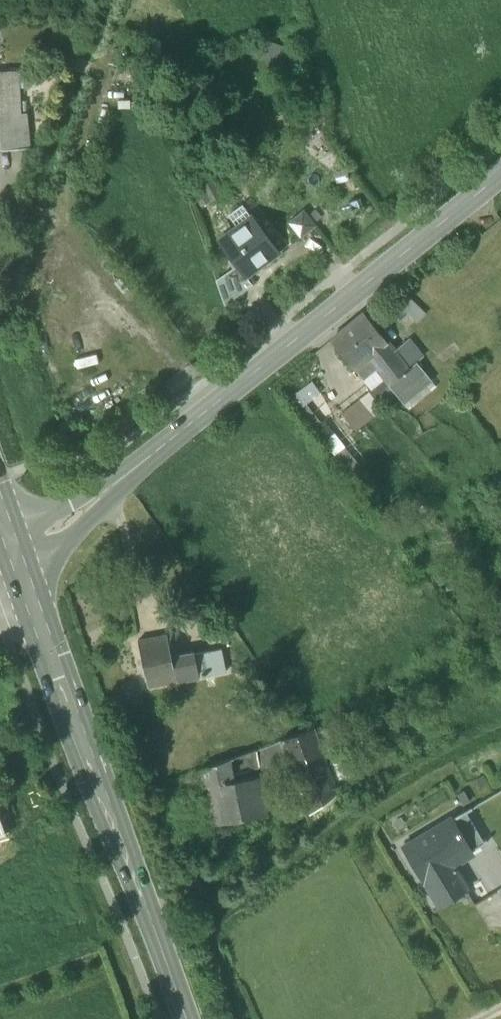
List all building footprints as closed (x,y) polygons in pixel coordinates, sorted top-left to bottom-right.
[(289,48),(267,40),(260,59),(283,67),(289,48)] [(19,117),(19,116),(18,74),(0,74),(0,117),(19,117)] [(0,117),(0,151),(29,149),(26,115),(19,116),(19,117),(0,117)] [(221,196),(208,172),(187,184),(199,207),(221,196)] [(278,253),(252,218),(244,206),(229,217),(237,228),(238,230),(220,242),(238,266),(246,277),(260,267),(259,266),(278,253)] [(291,223),(300,235),(313,226),(303,214),(291,223)] [(228,273),(242,292),(252,285),(246,277),(238,266),(228,273)] [(216,280),(225,305),(242,292),(228,273),(216,280)] [(426,315),(409,297),(400,306),(417,324),(426,315)] [(354,369),(367,358),(387,342),(363,313),(330,340),(354,369)] [(394,352),(408,370),(416,362),(421,358),(408,340),(394,351),(394,352)] [(387,342),(367,358),(384,380),(388,385),(408,370),(394,352),(394,351),(387,342)] [(371,390),(384,380),(367,358),(354,369),(371,390)] [(408,370),(388,385),(396,395),(402,403),(430,379),(416,362),(408,370)] [(430,379),(402,403),(408,410),(436,387),(430,379)] [(287,399),(297,412),(306,404),(321,392),(311,380),(287,399)] [(381,407),(396,395),(388,385),(384,380),(371,390),(341,413),(355,431),(382,409),(381,407)] [(306,404),(297,412),(311,429),(321,422),(306,404)] [(321,422),(311,429),(311,430),(321,444),(324,442),(335,433),(324,420),(321,422)] [(346,447),(335,433),(324,442),(335,456),(346,447)] [(202,653),(171,659),(166,636),(139,641),(148,687),(175,681),(206,675),(202,653)] [(202,653),(206,675),(227,671),(229,670),(226,663),(221,649),(202,653)] [(281,740),(297,783),(328,772),(312,729),(303,732),(281,740)] [(256,749),(230,759),(232,776),(250,773),(249,767),(259,765),(256,749)] [(234,783),(232,776),(230,759),(202,770),(204,781),(223,778),(224,784),(230,783),(234,783)] [(337,795),(328,772),(297,783),(308,815),(337,795)] [(234,783),(230,783),(224,784),(223,778),(204,781),(212,826),(236,821),(232,795),(263,790),(261,778),(234,783)] [(232,795),(236,821),(268,816),(263,790),(232,795)] [(465,811),(453,819),(472,852),(485,844),(465,811)] [(453,819),(452,818),(403,847),(437,903),(467,891),(453,868),(448,860),(467,848),(470,853),(472,852),(453,819)] [(448,860),(453,868),(474,856),(472,852),(470,853),(467,848),(448,860)]
